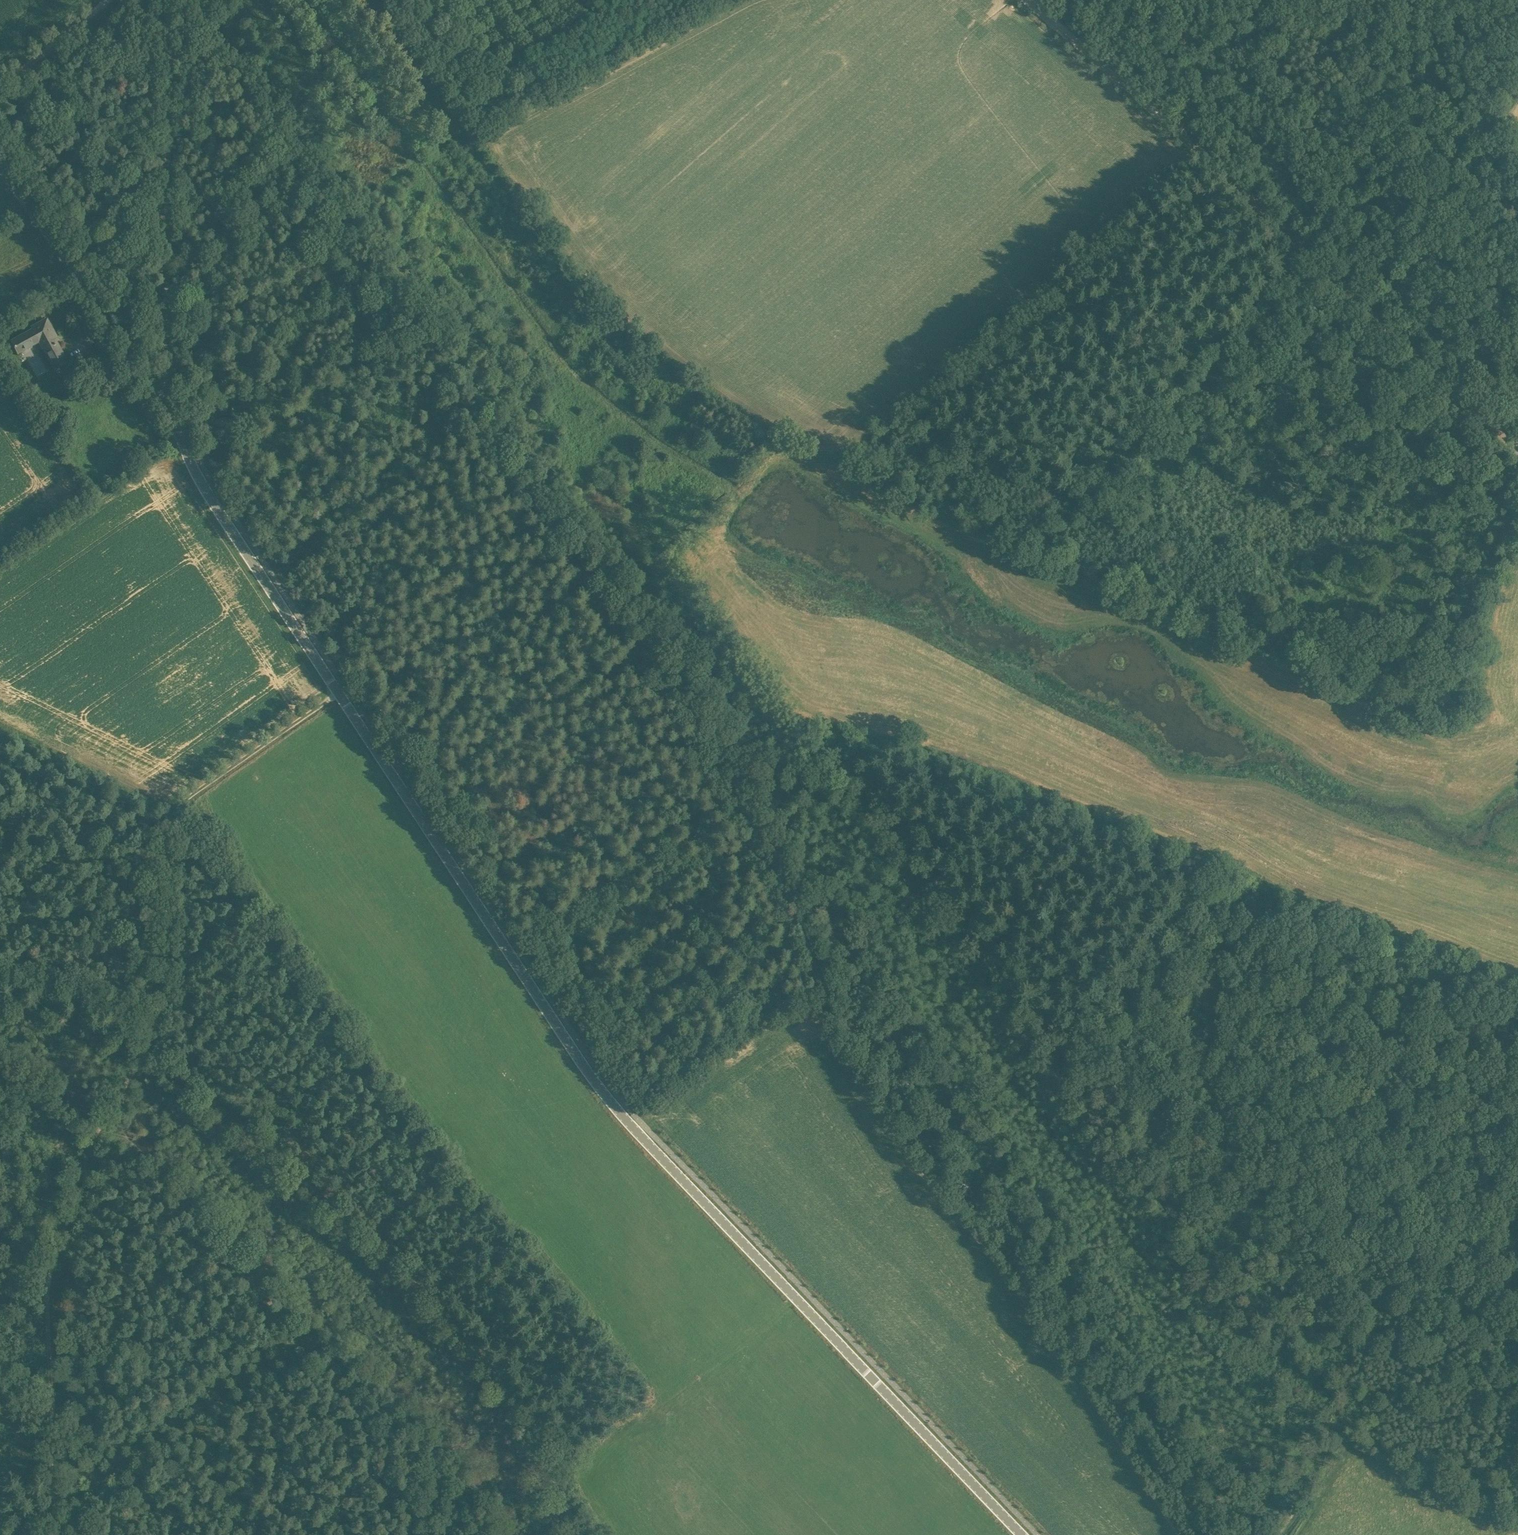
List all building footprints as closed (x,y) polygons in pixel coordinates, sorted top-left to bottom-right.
[(47,319),(38,324),(10,339),(18,354),(39,342),(54,370),(68,362),(53,335),(55,334),(47,319)] [(91,383),(84,387),(88,394),(95,390),(91,383)]
